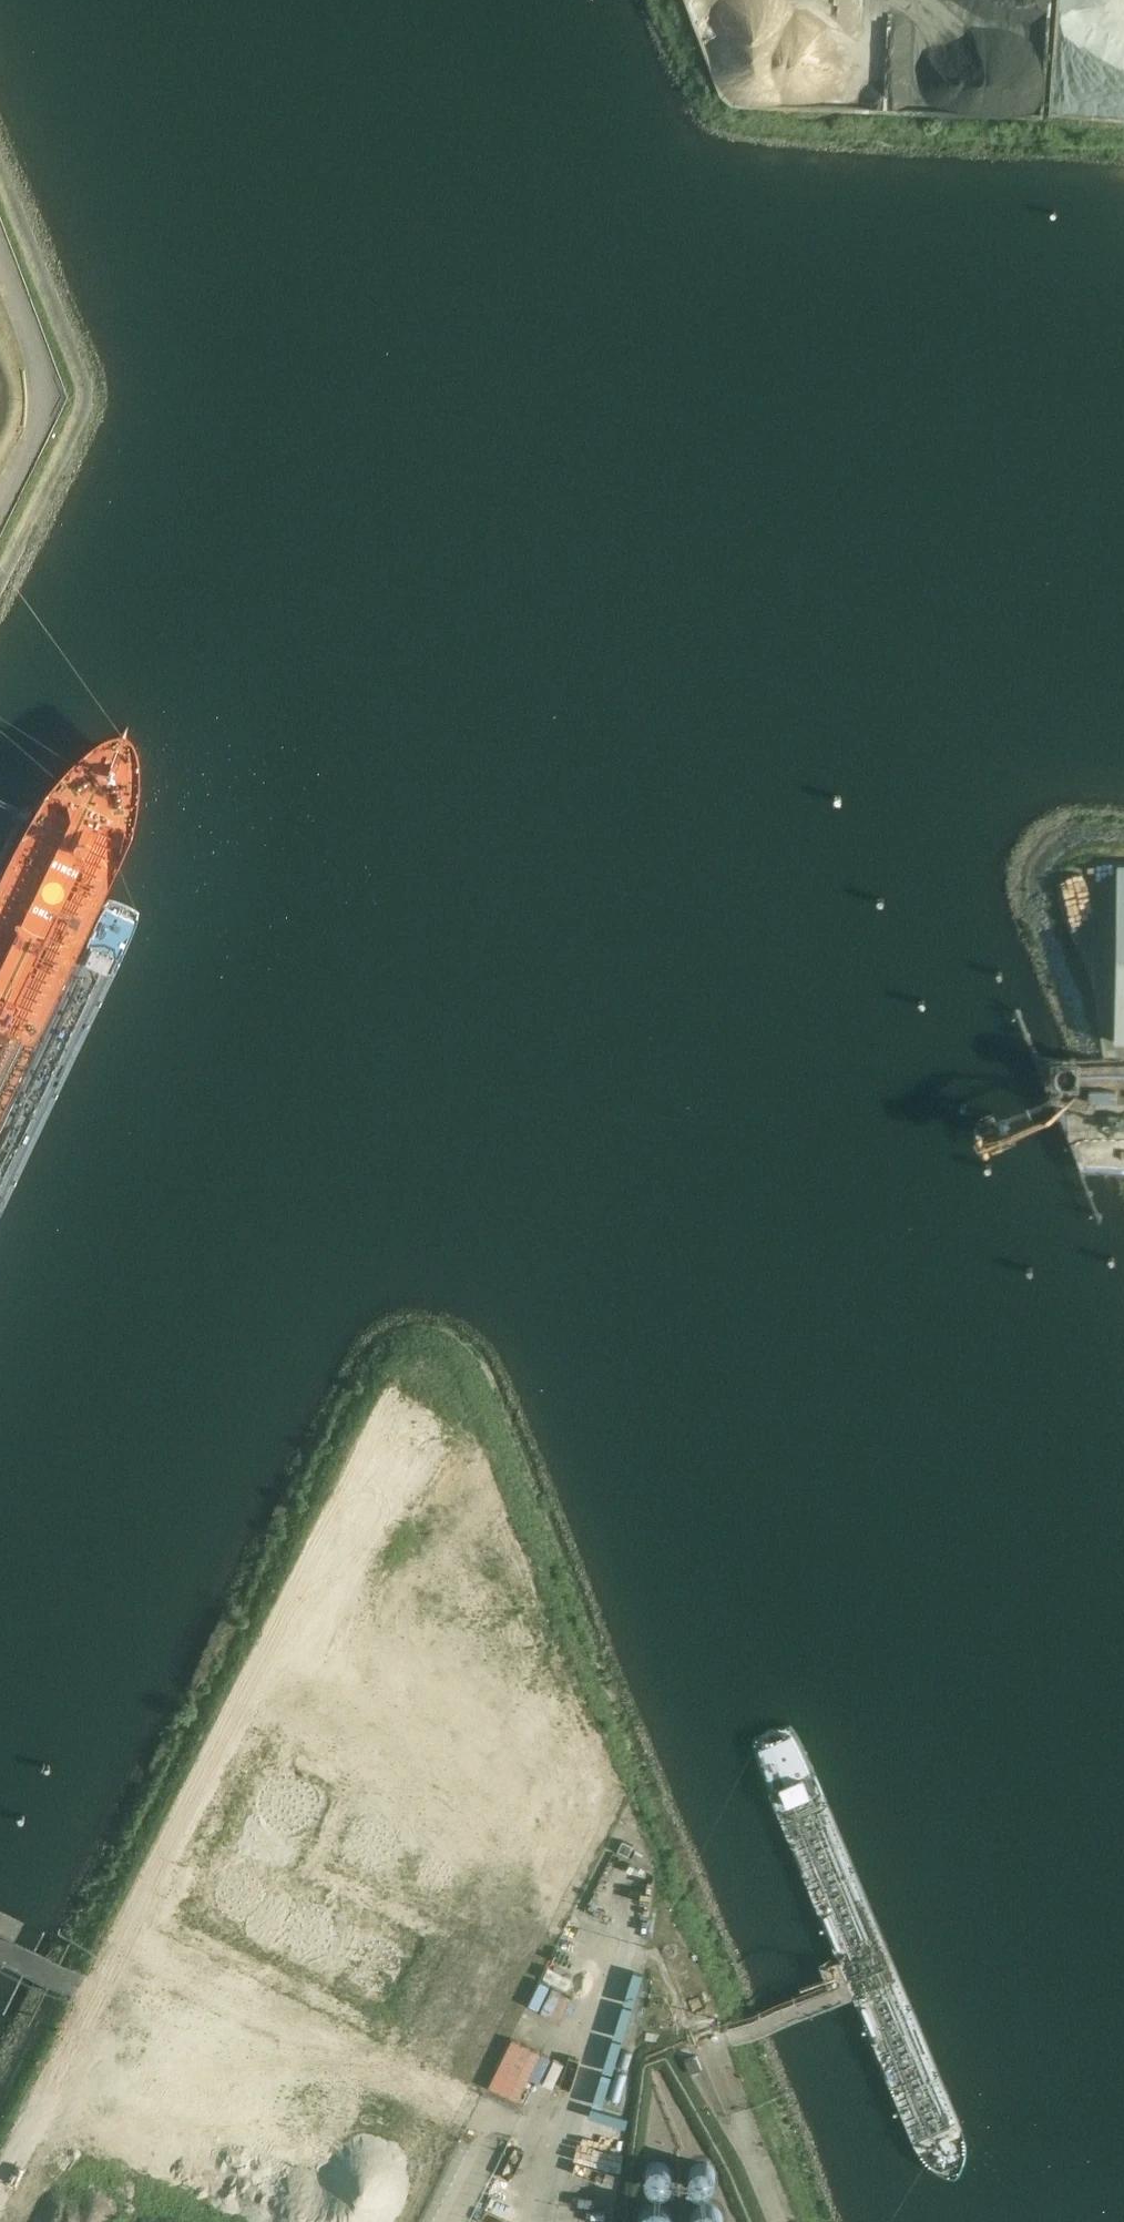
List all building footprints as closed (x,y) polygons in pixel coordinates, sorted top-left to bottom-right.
[(1117,864),(1114,1041),(1123,1041),(1123,864),(1117,864)] [(527,1646),(467,1616),(455,1641),(515,1671),(527,1646)] [(622,1841),(617,1851),(627,1856),(632,1846),(622,1841)] [(721,2020),(700,1979),(642,2008),(663,2049),(721,2020)] [(692,2056),(688,2048),(677,2051),(674,2052),(679,2061),(692,2056)] [(684,2060),(689,2074),(701,2069),(696,2056),(684,2060)] [(673,2179),(673,2175),(673,2172),(672,2169),(670,2166),(668,2164),(665,2162),(662,2161),(659,2161),(656,2161),(653,2162),(650,2164),(648,2166),(646,2169),(645,2172),(644,2175),(645,2178),(646,2181),(647,2184),(650,2186),(652,2188),(655,2189),(658,2189),(662,2189),(665,2188),(667,2187),(670,2184),(671,2182),(673,2179)] [(715,2180),(715,2177),(715,2174),(714,2171),(712,2168),(710,2166),(707,2165),(705,2164),(701,2163),(698,2164),(695,2165),(693,2167),(691,2169),(689,2172),(688,2174),(688,2177),(688,2180),(689,2183),(691,2186),(693,2188),(696,2190),(699,2191),(702,2191),(705,2190),(708,2189),(711,2188),(713,2185),(714,2183),(715,2180)] [(675,2219),(675,2216),(674,2213),(672,2209),(670,2207),(667,2204),(664,2203),(660,2202),(657,2202),(653,2202),(650,2203),(647,2205),(644,2207),(642,2210),(640,2213),(640,2217),(639,2219),(640,2221),(675,2221),(675,2219)] [(722,2221),(722,2218),(721,2215),(719,2212),(717,2209),(714,2207),(711,2205),(708,2205),(704,2205),(701,2205),(698,2206),(695,2208),(692,2211),(690,2213),(689,2217),(688,2220),(688,2221),(722,2221)]
